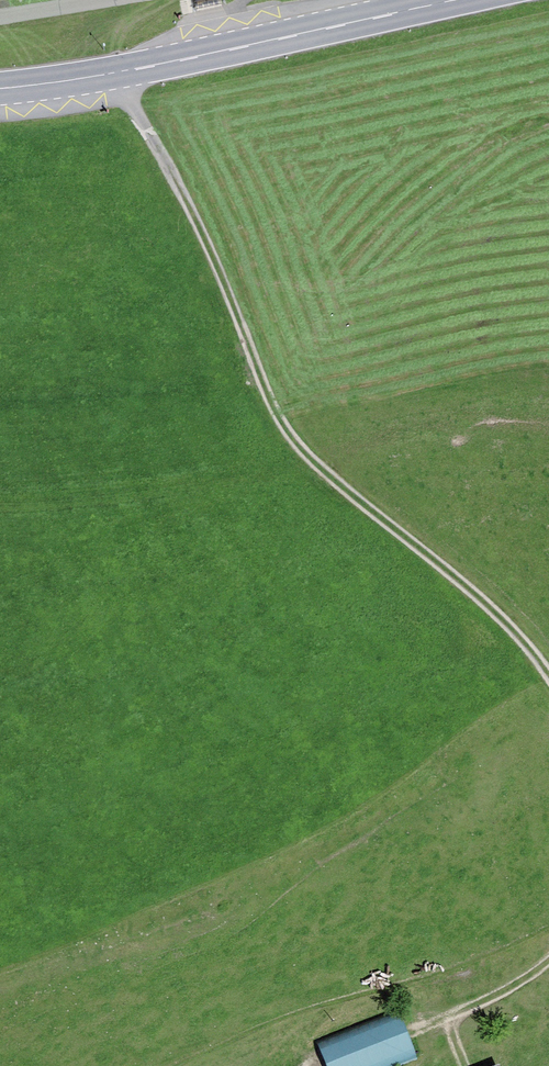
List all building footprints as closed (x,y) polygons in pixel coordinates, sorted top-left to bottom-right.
[(319,1045),(328,1065),(398,1065),(417,1058),(398,1012),(319,1045)]
